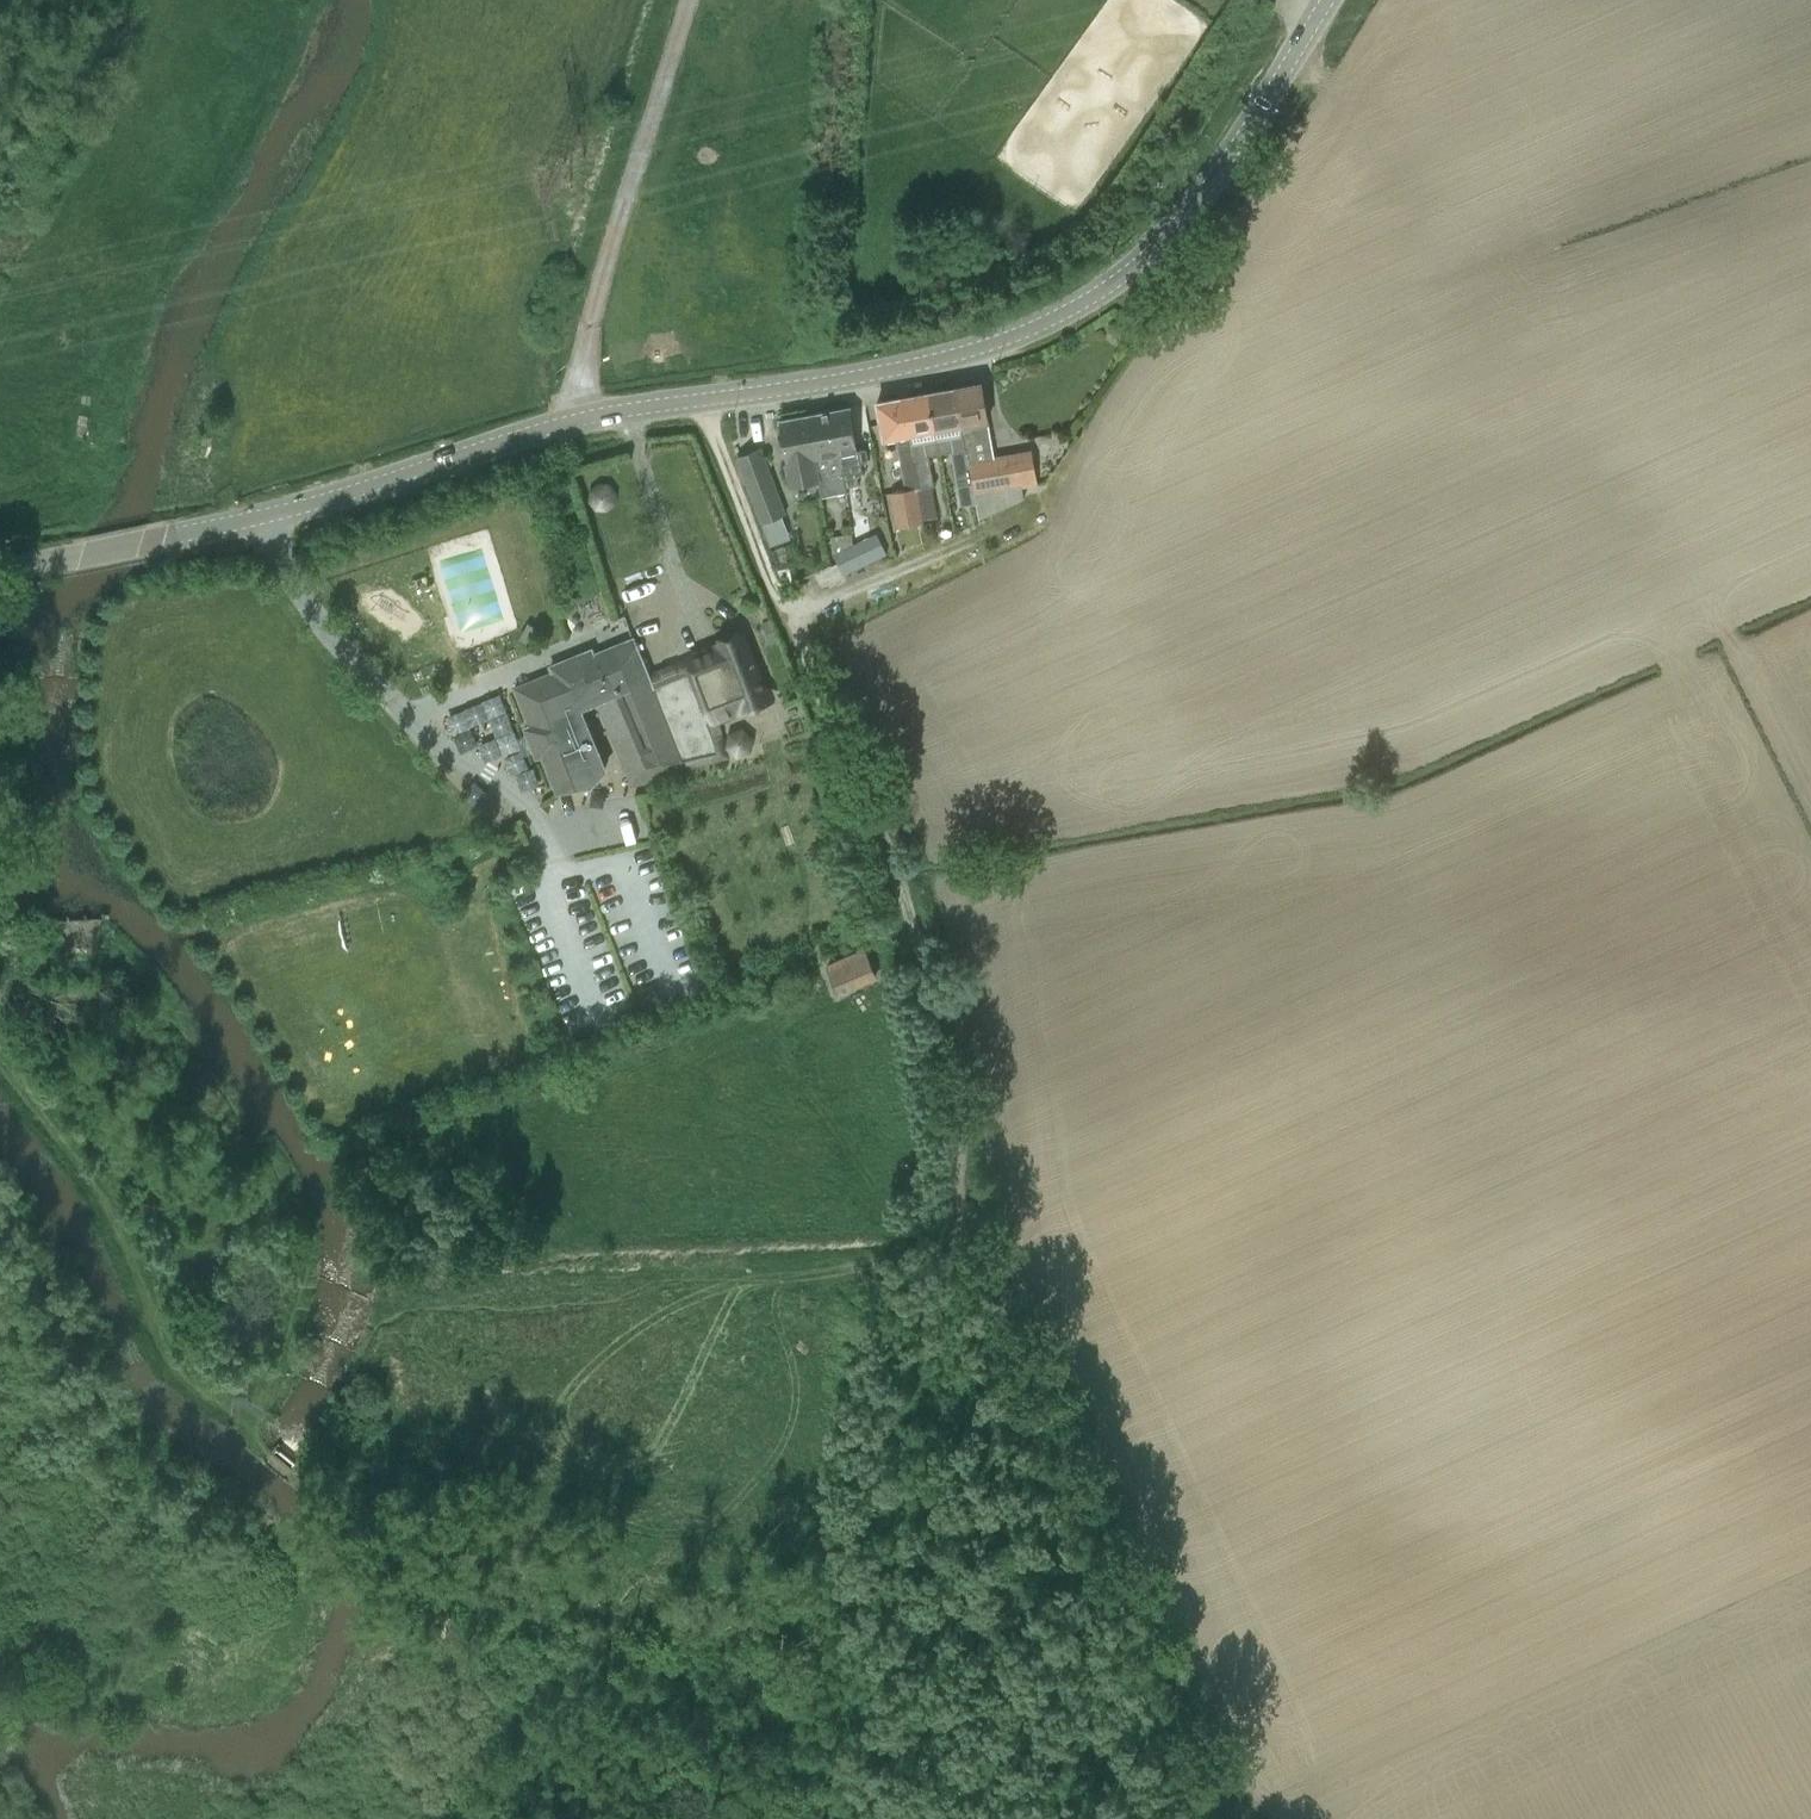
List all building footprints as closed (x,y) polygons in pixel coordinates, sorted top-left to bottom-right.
[(980,384),(954,389),(971,484),(973,484),(976,503),(979,520),(1023,499),(1022,488),(1016,455),(994,459),(993,453),(984,407),(980,384)] [(948,390),(928,393),(936,431),(939,449),(951,447),(955,469),(958,487),(971,484),(954,389),(953,389),(948,390)] [(928,393),(903,398),(917,476),(919,489),(934,486),(927,451),(939,449),(936,431),(928,393)] [(917,476),(903,398),(877,403),(881,426),(884,441),(895,439),(905,489),(890,492),(897,528),(923,523),(922,519),(925,519),(919,489),(917,476)] [(840,454),(846,487),(857,485),(856,474),(862,473),(860,462),(867,461),(865,449),(858,450),(854,431),(850,408),(829,412),(836,455),(840,454)] [(836,455),(829,412),(809,415),(817,458),(818,474),(819,482),(821,498),(846,494),(845,487),(846,487),(840,454),(836,455)] [(791,487),(809,484),(819,482),(818,474),(817,458),(809,415),(779,421),(783,444),(791,487)] [(785,515),(760,448),(737,457),(762,524),(782,516),(785,515)] [(863,523),(855,526),(861,541),(870,537),(871,536),(864,522),(863,523)] [(853,545),(833,554),(843,575),(886,554),(876,534),(871,536),(870,537),(861,541),(859,542),(853,545)] [(833,554),(853,545),(851,535),(831,539),(833,554)] [(777,571),(783,586),(792,582),(789,568),(777,571)] [(533,643),(540,632),(527,624),(520,636),(533,643)] [(764,696),(759,678),(751,658),(742,635),(688,657),(647,675),(684,768),(730,758),(722,737),(725,735),(719,719),(764,696)] [(602,769),(602,768),(578,707),(596,700),(631,785),(682,769),(684,768),(647,675),(634,636),(592,653),(591,648),(547,666),(549,672),(513,687),(528,726),(523,728),(535,759),(541,757),(555,794),(589,784),(602,769)] [(729,734),(727,747),(738,755),(750,750),(752,737),(741,729),(729,734)] [(516,730),(497,736),(510,774),(529,768),(516,730)] [(877,981),(866,953),(831,967),(843,995),(877,981)]
